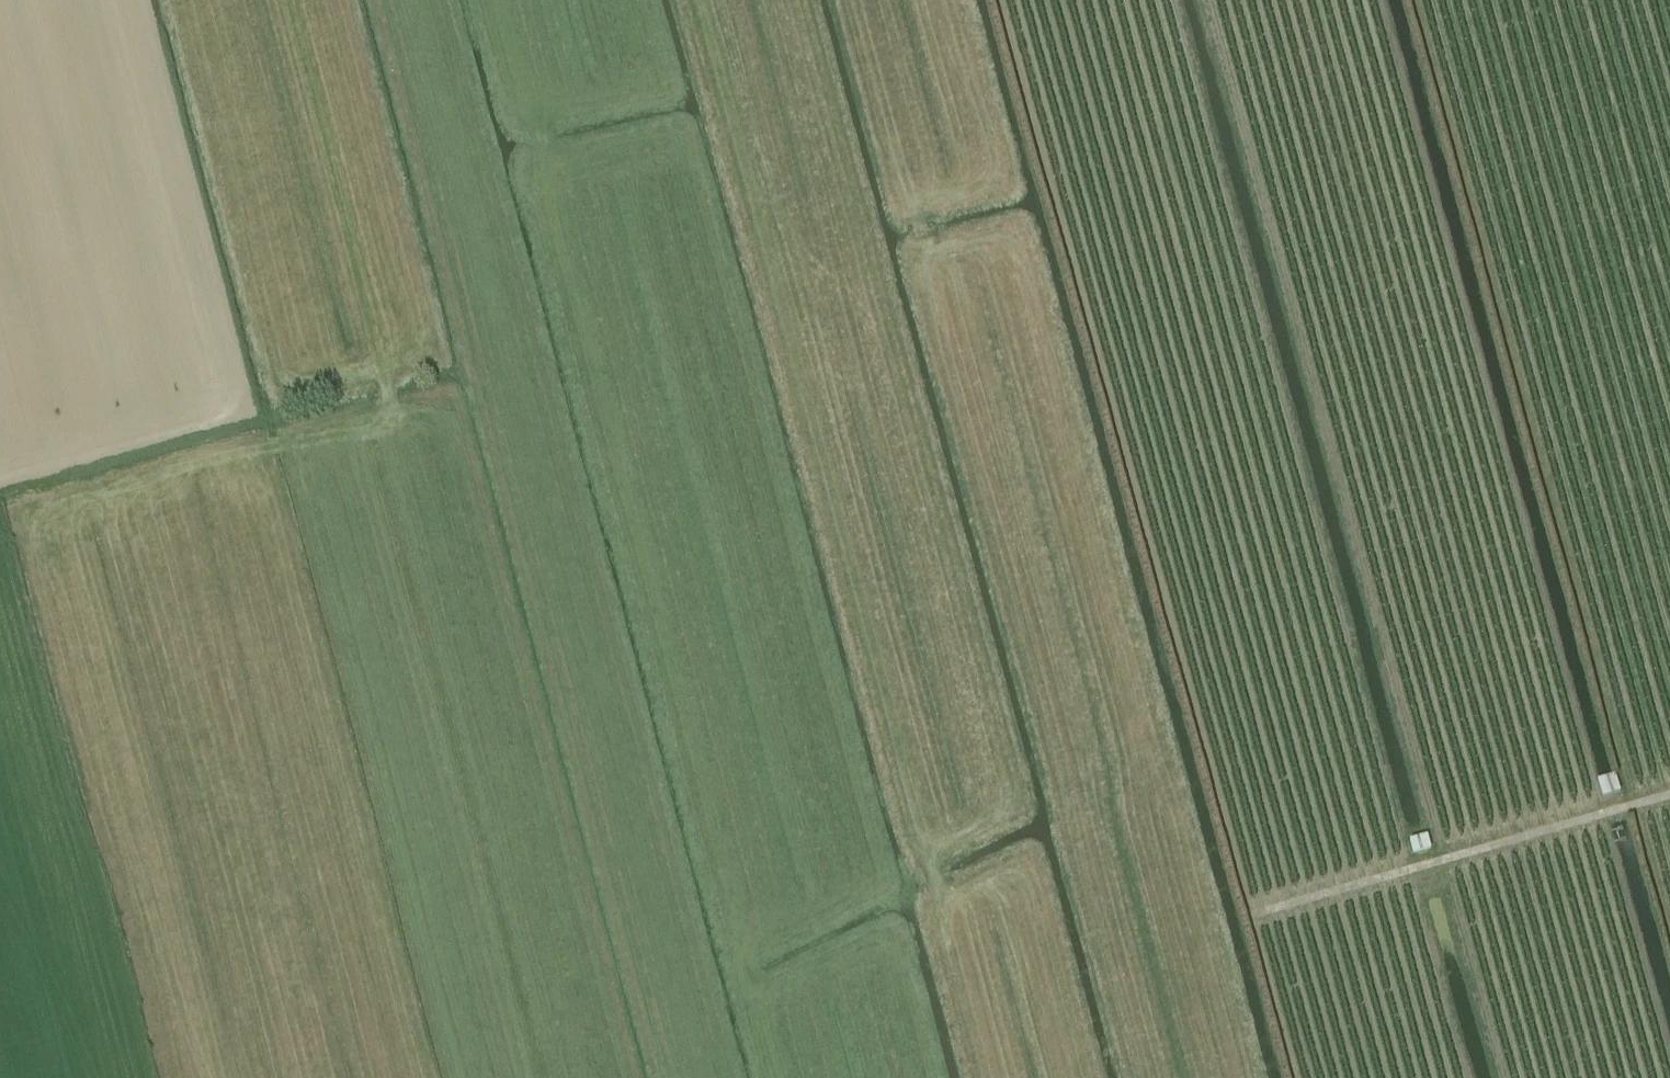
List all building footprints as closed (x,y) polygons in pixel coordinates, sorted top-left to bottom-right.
[(1601,778),(1597,779),(1603,798),(1612,795),(1620,792),(1615,774),(1601,778)] [(1411,839),(1410,840),(1414,853),(1430,849),(1426,835),(1425,835),(1411,839)]
